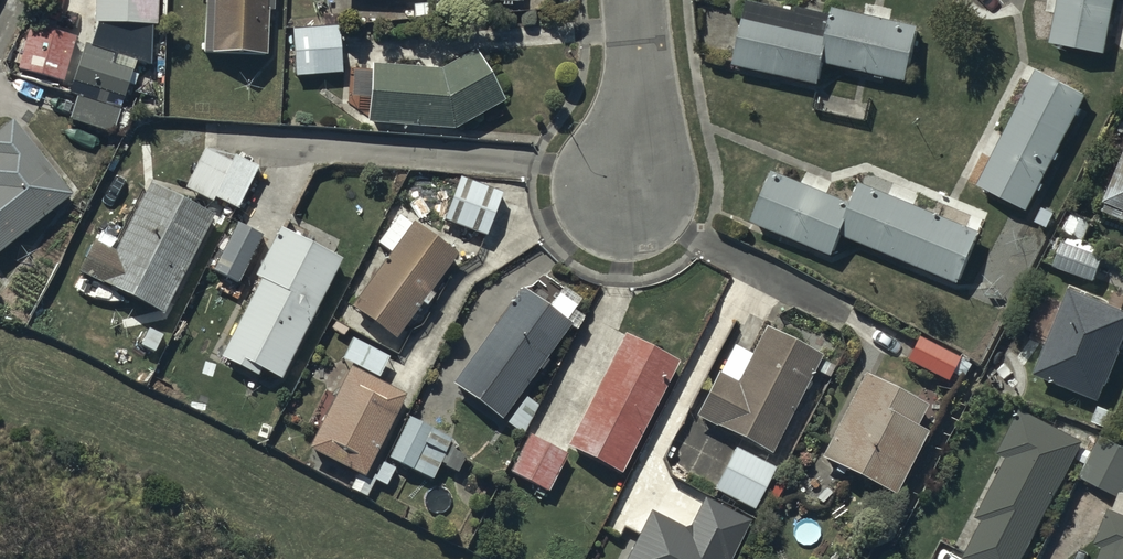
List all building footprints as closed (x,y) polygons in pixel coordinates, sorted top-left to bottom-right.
[(95,20),(154,21),(154,0),(96,0),(95,20)] [(204,51),(265,53),(267,8),(272,9),(272,0),(205,0),(204,51)] [(832,18),(749,0),(736,64),(818,82),(823,57),(832,18)] [(1111,10),(1061,0),(1054,41),(1104,50),(1111,10)] [(1061,0),(1111,10),(1113,0),(1061,0)] [(429,3),(415,5),(416,16),(430,14),(429,3)] [(876,17),(835,8),(832,18),(823,57),(865,67),(876,17)] [(917,26),(876,17),(865,67),(905,76),(917,26)] [(75,35),(30,23),(18,67),(62,80),(75,35)] [(338,26),(293,28),(295,74),(340,71),(338,26)] [(113,53),(85,44),(74,79),(123,95),(131,69),(110,62),(113,53)] [(442,68),(371,63),(370,69),(353,68),(351,94),(368,95),(366,121),(453,127),(503,99),(474,49),(442,68)] [(1067,132),(1086,94),(1038,70),(1019,107),(1067,132)] [(119,107),(77,94),(70,118),(112,131),(119,107)] [(1047,172),(1067,132),(1019,107),(998,147),(1047,172)] [(11,119),(0,128),(0,248),(70,194),(11,119)] [(232,159),(204,145),(184,185),(213,199),(215,195),(236,206),(257,165),(235,154),(232,159)] [(1028,209),(1047,172),(998,147),(979,183),(1028,209)] [(1099,208),(1122,219),(1122,154),(1099,208)] [(815,189),(776,173),(756,219),(795,236),(815,189)] [(501,191),(460,175),(443,218),(485,234),(501,191)] [(214,213),(151,181),(115,249),(96,240),(80,269),(163,312),(214,213)] [(903,199),(863,182),(853,206),(843,229),(882,246),(903,199)] [(853,206),(815,189),(795,236),(833,253),(843,229),(853,206)] [(941,215),(903,199),(882,246),(920,262),(941,215)] [(1090,222),(1071,213),(1063,230),(1082,238),(1090,222)] [(978,232),(941,215),(920,262),(958,278),(978,232)] [(458,252),(414,219),(410,223),(400,216),(380,243),(393,253),(355,304),(396,335),(458,252)] [(261,234),(237,222),(213,268),(237,281),(261,234)] [(341,257),(280,226),(255,274),(260,277),(219,355),(258,374),(262,367),(279,376),(341,257)] [(1103,256),(1063,241),(1054,265),(1094,280),(1103,256)] [(571,324),(521,287),(452,380),(502,417),(571,324)] [(1069,287),(1034,373),(1098,399),(1122,338),(1122,308),(1069,287)] [(162,334),(149,327),(141,343),(154,350),(162,334)] [(820,356),(766,328),(752,355),(733,346),(697,414),(769,453),(820,356)] [(679,362),(626,334),(567,445),(621,473),(679,362)] [(959,358),(919,337),(907,359),(947,380),(959,358)] [(388,357),(353,338),(343,356),(378,375),(388,357)] [(835,367),(820,360),(815,370),(829,377),(835,367)] [(969,365),(959,360),(952,373),(962,378),(969,365)] [(405,394),(350,366),(309,447),(364,475),(405,394)] [(927,405),(864,373),(821,456),(895,494),(926,433),(916,428),(927,405)] [(537,405),(526,396),(508,422),(524,432),(537,405)] [(1110,411),(1099,406),(1093,422),(1103,426),(1110,411)] [(1021,409),(997,453),(1006,458),(976,515),(984,520),(965,556),(971,558),(1021,558),(1082,441),(1021,409)] [(452,438),(409,417),(390,457),(432,478),(452,438)] [(567,454),(529,435),(511,470),(549,490),(567,454)] [(1101,436),(1080,476),(1119,496),(1122,488),(1122,448),(1101,436)] [(1091,450),(1084,447),(1078,458),(1085,462),(1091,450)] [(465,456),(450,448),(443,462),(446,463),(445,465),(457,471),(465,456)] [(772,470),(736,449),(715,487),(751,508),(772,470)] [(395,468),(384,462),(375,478),(386,484),(395,468)] [(374,482),(362,476),(358,482),(355,480),(351,488),(367,496),(374,482)] [(831,492),(827,488),(819,498),(823,502),(831,492)] [(705,499),(692,524),(685,527),(652,511),(628,558),(731,558),(750,521),(705,499)] [(1110,508),(1096,543),(1105,547),(1100,558),(1122,558),(1122,514),(1110,508)]
